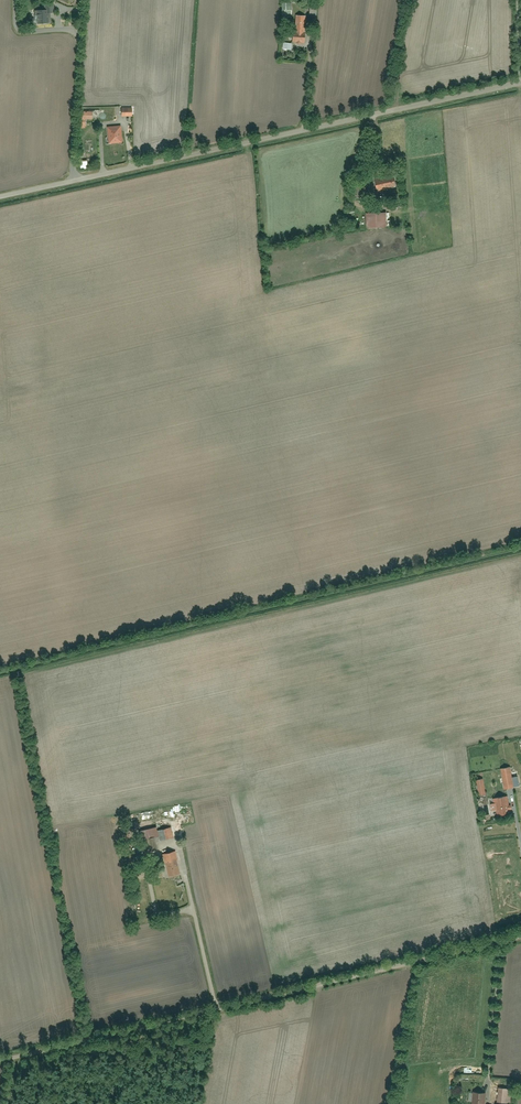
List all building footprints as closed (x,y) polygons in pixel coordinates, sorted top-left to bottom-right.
[(45,4),(45,10),(46,13),(48,13),(53,12),(53,3),(45,4)] [(283,4),(283,18),(291,18),(291,4),(283,4)] [(46,13),(45,10),(36,11),(36,19),(38,19),(38,23),(49,22),(48,13),(46,13)] [(295,16),(293,43),(306,44),(308,17),(295,16)] [(283,42),(282,49),(292,50),(293,43),(283,42)] [(122,108),(122,117),(133,117),(133,108),(122,108)] [(107,128),(109,144),(123,142),(121,126),(107,128)] [(376,177),(378,191),(397,189),(395,174),(376,177)] [(355,203),(367,202),(365,182),(353,183),(355,203)] [(367,213),(368,228),(388,227),(387,212),(367,213)] [(501,769),(505,789),(515,787),(511,767),(501,769)] [(477,780),(479,796),(486,795),(483,779),(477,780)] [(492,811),(496,810),(497,816),(511,813),(508,796),(494,799),(494,803),(491,804),(492,811)] [(118,828),(119,839),(128,838),(127,827),(118,828)] [(160,850),(158,842),(174,838),(171,828),(158,831),(157,827),(139,832),(141,842),(149,840),(150,844),(152,843),(154,851),(160,850)] [(163,854),(168,876),(182,873),(176,851),(163,854)] [(126,856),(129,871),(136,869),(133,854),(126,856)] [(499,1088),(498,1102),(511,1103),(512,1089),(499,1088)] [(472,1103),(485,1103),(486,1093),(473,1092),(472,1103)]
